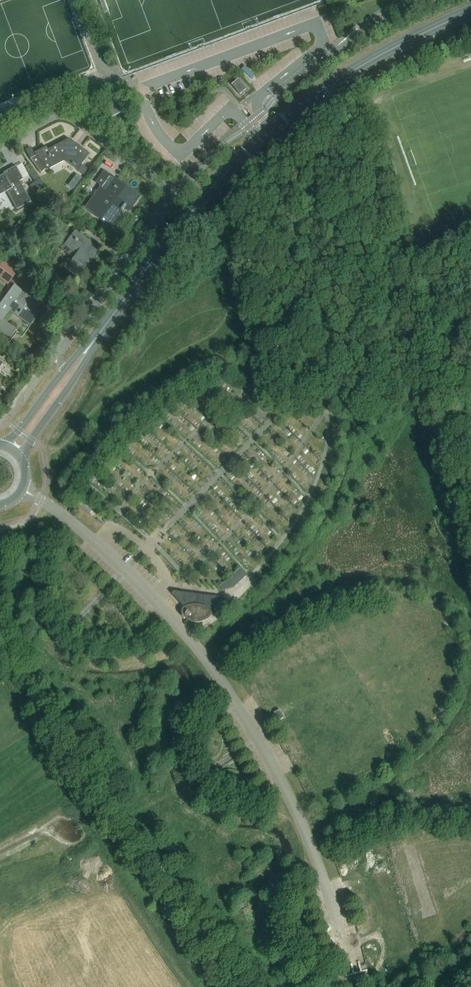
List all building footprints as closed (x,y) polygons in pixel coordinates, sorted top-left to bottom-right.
[(310,32),(301,36),(304,42),(313,38),(310,32)] [(246,90),(238,80),(232,85),(240,95),(246,90)] [(47,150),(46,147),(34,154),(36,156),(30,159),(39,173),(45,170),(46,171),(64,161),(77,170),(89,154),(69,139),(47,150)] [(7,192),(16,210),(31,202),(20,182),(30,176),(23,164),(17,167),(16,166),(3,173),(4,175),(0,177),(0,195),(7,192)] [(88,169),(82,165),(77,171),(83,175),(88,169)] [(96,182),(101,186),(109,177),(103,172),(101,176),(96,182)] [(104,192),(100,188),(84,209),(109,227),(121,211),(125,214),(138,196),(115,179),(104,192)] [(47,191),(38,180),(30,186),(39,197),(47,191)] [(109,236),(118,242),(124,234),(115,228),(109,236)] [(74,231),(63,246),(76,255),(64,270),(77,280),(99,249),(74,231)] [(0,262),(0,282),(8,288),(19,274),(1,261),(0,262)] [(18,314),(16,316),(18,317),(31,326),(40,313),(36,310),(40,305),(13,285),(0,304),(0,333),(10,340),(17,331),(10,325),(9,326),(1,320),(9,309),(11,310),(12,309),(18,314)] [(243,567),(224,586),(231,593),(250,574),(243,567)] [(219,598),(174,592),(171,594),(187,612),(186,613),(185,615),(186,617),(187,619),(188,620),(190,621),(192,622),(194,622),(196,623),(198,623),(200,623),(202,622),(204,622),(206,621),(207,620),(208,618),(208,617),(208,616),(223,604),(219,598)]
